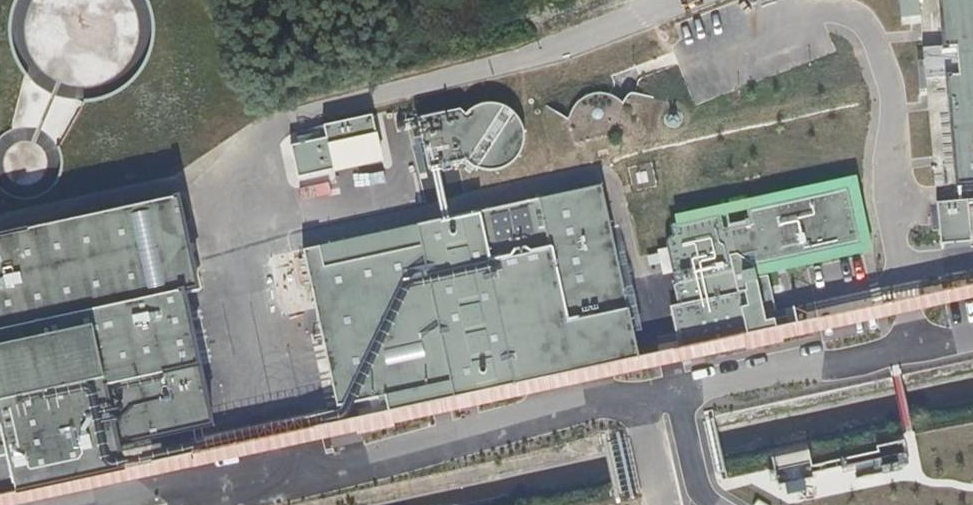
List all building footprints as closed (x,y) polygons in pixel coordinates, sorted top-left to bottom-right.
[(20,128),(11,130),(5,133),(4,134),(0,138),(0,190),(5,194),(9,196),(15,199),(22,200),(25,200),(30,200),(31,200),(38,198),(42,197),(47,194),(51,190),(54,186),(66,199),(78,188),(122,179),(104,100),(110,98),(113,96),(119,92),(125,89),(130,85),(136,80),(139,76),(144,71),(147,64),(149,59),(154,47),(154,42),(155,36),(155,28),(155,21),(153,12),(152,7),(149,0),(15,0),(13,2),(11,10),(9,16),(9,23),(8,30),(9,37),(10,43),(12,53),(13,56),(16,61),(18,66),(22,72),(24,75),(31,83),(20,128)] [(199,20),(192,0),(166,0),(175,28),(199,20)] [(944,47),(923,48),(926,80),(947,78),(956,187),(972,185),(972,0),(940,0),(944,47)] [(192,79),(216,74),(210,45),(186,50),(192,79)] [(188,120),(187,117),(185,113),(184,109),(181,106),(180,104),(176,100),(174,98),(171,96),(169,95),(164,93),(160,92),(156,92),(151,92),(146,93),(143,94),(136,97),(130,101),(125,107),(122,110),(121,116),(120,121),(119,128),(120,132),(121,135),(123,141),(125,146),(128,150),(129,151),(133,155),(139,159),(143,160),(147,161),(151,161),(156,161),(161,161),(167,159),(172,157),(176,153),(179,151),(183,146),(186,140),(188,134),(189,129),(189,126),(188,122),(188,120)] [(509,99),(416,116),(427,174),(520,156),(509,99)] [(722,166),(729,193),(743,189),(736,163),(722,166)] [(725,212),(697,219),(683,222),(676,223),(671,229),(614,192),(588,233),(577,249),(571,246),(570,246),(569,245),(568,245),(563,244),(558,243),(554,243),(553,243),(551,243),(550,243),(549,243),(548,243),(546,243),(536,246),(531,247),(519,253),(510,261),(505,267),(502,273),(500,281),(500,291),(502,297),(506,304),(510,308),(513,311),(518,314),(525,316),(533,319),(541,319),(550,319),(551,320),(561,317),(567,315),(583,304),(607,299),(609,303),(614,305),(616,305),(616,306),(618,305),(616,297),(617,296),(618,299),(622,302),(626,302),(626,304),(629,303),(651,298),(651,296),(655,288),(656,288),(658,296),(660,296),(660,295),(661,295),(664,293),(666,288),(666,286),(673,285),(677,305),(705,299),(714,297),(728,294),(737,292),(735,286),(734,281),(734,280),(732,269),(729,257),(735,256),(737,258),(739,265),(740,269),(750,267),(768,263),(766,253),(765,249),(766,249),(766,250),(767,251),(768,253),(770,254),(774,255),(780,253),(783,253),(785,252),(786,250),(787,247),(787,244),(793,243),(793,246),(794,247),(796,251),(799,253),(803,255),(807,256),(856,245),(853,231),(859,229),(853,200),(847,202),(844,187),(774,202),(773,200),(772,198),(769,197),(767,197),(764,197),(762,199),(760,202),(760,205),(746,208),(749,220),(728,224),(725,212)] [(184,293),(197,290),(179,198),(0,237),(0,498),(124,471),(119,447),(213,426),(184,293)] [(728,294),(714,297),(705,299),(677,305),(690,362),(694,380),(744,369),(753,367),(748,346),(749,346),(755,344),(752,330),(746,331),(745,331),(740,307),(747,305),(743,291),(737,292),(728,294)] [(779,319),(783,353),(872,342),(867,307),(779,319)] [(364,441),(361,427),(330,434),(333,448),(364,441)] [(846,454),(851,478),(905,469),(901,444),(846,454)] [(815,473),(809,448),(772,457),(777,482),(815,473)]
